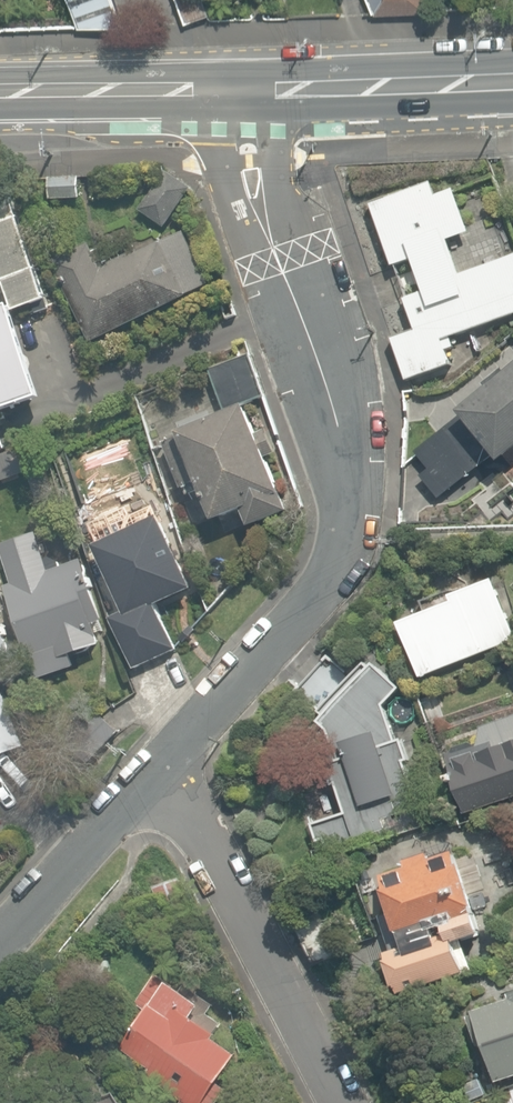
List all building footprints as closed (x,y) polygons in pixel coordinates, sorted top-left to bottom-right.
[(123,26),(115,0),(49,0),(58,26),(123,26)] [(188,22),(211,13),(206,0),(179,0),(188,22)] [(375,13),(429,11),(429,0),(370,0),(375,13)] [(139,210),(166,228),(192,189),(166,171),(139,210)] [(50,180),(51,201),(82,199),(80,178),(50,180)] [(408,380),(452,365),(443,339),(512,315),(512,256),(457,275),(446,241),(469,233),(455,190),(437,196),(432,184),(372,204),(393,265),(412,258),(424,293),(406,299),(417,331),(394,339),(408,380)] [(14,312),(47,301),(9,188),(0,191),(0,269),(14,312)] [(50,265),(90,344),(210,284),(185,233),(107,272),(93,244),(50,265)] [(43,398),(12,307),(0,311),(0,413),(43,398)] [(208,364),(227,412),(265,398),(246,349),(208,364)] [(439,498),(494,453),(502,462),(512,453),(512,370),(461,413),(462,414),(415,452),(429,469),(421,476),(439,498)] [(244,512),(250,528),(290,512),(247,406),(179,433),(182,439),(164,445),(182,489),(186,488),(189,496),(203,490),(216,523),(244,512)] [(165,517),(97,546),(124,611),(109,618),(132,672),(177,653),(157,606),(196,590),(165,517)] [(82,561),(62,569),(60,563),(55,560),(52,558),(46,560),(36,533),(0,546),(0,582),(37,681),(75,667),(71,656),(102,644),(95,625),(104,621),(82,561)] [(512,642),(512,635),(491,581),(451,597),(453,603),(399,624),(421,679),(512,642)] [(14,654),(0,613),(0,659),(14,654)] [(328,652),(295,692),(321,714),(354,674),(328,652)] [(325,840),(328,847),(384,829),(381,818),(418,806),(404,763),(410,762),(402,738),(395,741),(384,705),(401,688),(375,664),(318,722),(329,733),(339,761),(326,765),(332,785),(337,783),(346,813),(311,824),(317,843),(325,840)] [(24,749),(7,698),(0,701),(0,758),(24,749)] [(78,734),(98,755),(121,733),(101,713),(78,734)] [(468,816),(512,800),(512,718),(483,728),(480,745),(447,756),(468,816)] [(387,955),(400,997),(465,977),(454,942),(479,935),(454,855),(430,863),(426,850),(402,858),(406,870),(381,878),(392,913),(376,918),(387,955)] [(295,926),(312,967),(352,950),(336,910),(295,926)] [(164,1102),(217,1102),(227,1089),(219,1084),(238,1055),(216,1040),(225,1027),(208,1015),(215,1006),(186,986),(184,990),(156,971),(135,1003),(147,1011),(120,1050),(149,1070),(139,1085),(164,1102)] [(493,1082),(512,1076),(512,998),(473,1010),(474,1015),(466,1017),(476,1048),(481,1046),(493,1082)]
